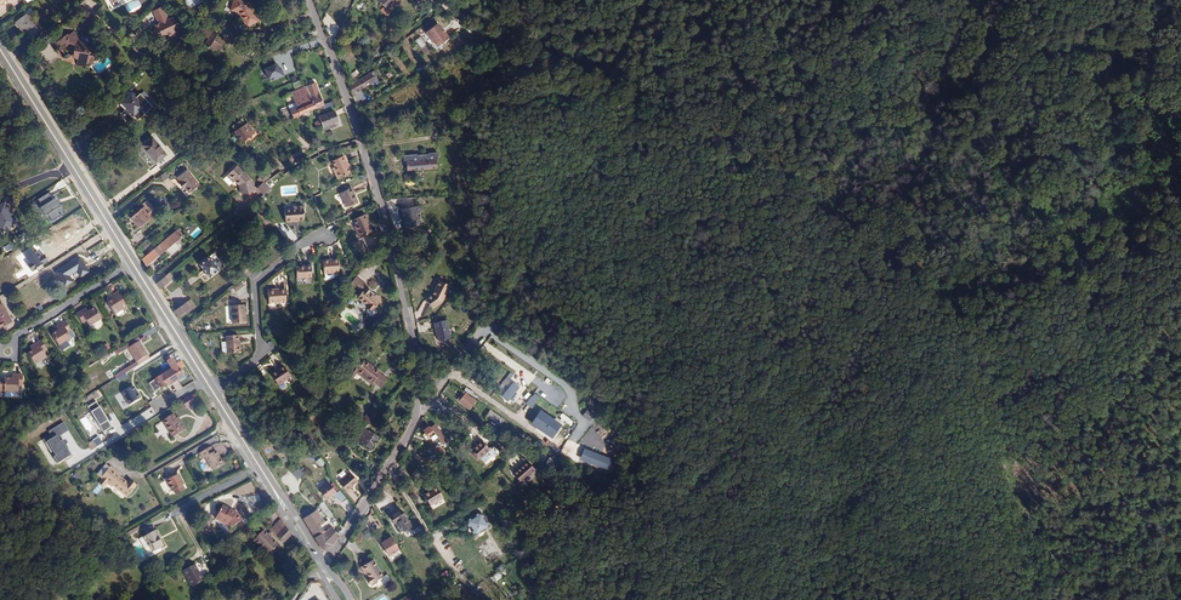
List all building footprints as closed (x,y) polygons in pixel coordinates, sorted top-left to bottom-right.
[(229,9),(237,11),(245,25),(256,19),(246,0),(232,0),(229,9)] [(402,0),(383,0),(381,1),(387,8),(384,11),(387,14),(402,0)] [(159,22),(159,23),(154,25),(160,38),(165,36),(166,37),(174,33),(174,31),(179,29),(173,16),(168,18),(162,6),(152,10),(157,20),(158,19),(159,22)] [(22,16),(15,21),(24,34),(33,27),(24,15),(22,16)] [(98,21),(87,17),(81,28),(89,32),(92,26),(95,27),(98,21)] [(425,33),(435,47),(436,48),(448,39),(448,38),(437,24),(425,33)] [(224,46),(227,41),(216,34),(217,33),(205,26),(201,34),(207,38),(204,45),(210,49),(214,48),(219,51),(222,45),(224,46)] [(90,65),(92,68),(96,65),(95,64),(98,61),(97,60),(96,59),(98,42),(92,41),(91,45),(87,44),(87,40),(82,39),(77,32),(70,37),(69,36),(67,37),(65,37),(65,39),(58,44),(60,46),(59,51),(65,52),(65,50),(73,44),(77,48),(75,57),(80,57),(79,67),(88,68),(88,67),(90,65)] [(418,48),(425,45),(421,36),(414,39),(418,48)] [(149,63),(163,51),(158,47),(145,59),(149,63)] [(153,68),(168,55),(163,51),(149,63),(149,64),(153,68)] [(283,76),(278,64),(265,69),(270,81),(283,76)] [(349,86),(354,93),(375,80),(370,73),(349,86)] [(295,90),(302,87),(300,81),(293,84),(295,90)] [(311,99),(315,109),(323,105),(319,95),(314,83),(305,87),(311,99)] [(285,122),(293,118),(290,111),(301,106),(300,103),(311,99),(305,87),(290,93),(295,104),(288,107),(287,106),(279,110),(285,122)] [(130,92),(119,102),(135,120),(151,107),(139,94),(135,97),(130,92)] [(293,118),(304,114),(315,109),(311,99),(300,103),(301,106),(290,111),(293,118)] [(185,115),(191,109),(184,102),(178,109),(185,115)] [(321,125),(323,128),(337,122),(333,112),(318,117),(319,120),(321,125)] [(253,130),(246,121),(235,130),(241,140),(253,130)] [(159,152),(163,149),(152,135),(141,144),(155,162),(163,156),(159,152)] [(435,152),(406,155),(408,171),(437,167),(435,152)] [(350,177),(347,170),(345,165),(347,164),(344,158),(332,164),(335,169),(337,175),(335,176),(338,182),(350,177)] [(246,174),(232,160),(221,170),(228,177),(229,176),(234,180),(234,190),(248,190),(248,176),(246,175),(246,174)] [(202,185),(188,171),(179,180),(183,184),(182,185),(186,190),(188,188),(193,194),(202,185)] [(261,177),(254,184),(265,196),(272,189),(261,177)] [(360,203),(358,197),(356,195),(357,193),(355,189),(343,194),(350,208),(360,203)] [(53,199),(49,193),(38,199),(42,206),(40,208),(45,215),(48,214),(52,220),(60,215),(56,208),(60,206),(55,198),(53,199)] [(5,201),(0,204),(0,230),(2,232),(19,221),(5,201)] [(156,212),(146,201),(134,212),(135,213),(131,217),(139,226),(156,212)] [(415,213),(419,213),(418,206),(400,208),(403,228),(417,226),(415,213)] [(292,211),(290,211),(300,222),(305,222),(304,208),(297,208),(297,211),(292,211)] [(300,222),(290,211),(285,212),(287,224),(293,224),(293,222),(299,222),(300,222)] [(353,219),(356,225),(358,230),(356,231),(358,237),(371,232),(369,225),(367,221),(368,220),(365,214),(353,219)] [(153,250),(159,256),(167,249),(171,254),(179,247),(175,243),(181,237),(176,231),(153,250)] [(41,257),(35,248),(25,255),(31,263),(28,265),(33,271),(36,269),(39,272),(45,267),(43,265),(49,262),(44,255),(41,257)] [(142,260),(146,267),(159,256),(153,250),(142,260)] [(219,269),(214,263),(208,256),(199,264),(209,276),(219,269)] [(250,265),(252,263),(249,259),(239,267),(242,272),(246,269),(250,265)] [(338,260),(332,260),(332,262),(323,263),(323,274),(338,273),(338,260)] [(218,261),(214,263),(219,269),(222,266),(218,261)] [(247,274),(256,267),(252,263),(250,265),(251,268),(246,271),(247,274)] [(305,264),(302,264),(295,265),(296,276),(311,275),(311,263),(305,263),(305,264)] [(168,274),(157,283),(160,288),(168,282),(167,281),(171,278),(168,274)] [(361,293),(364,290),(367,286),(356,277),(350,283),(356,288),(361,293)] [(446,287),(436,280),(430,291),(432,292),(430,294),(428,293),(423,298),(431,308),(437,303),(446,287)] [(267,299),(282,298),(271,285),(267,286),(267,299)] [(271,285),(282,298),(285,298),(284,286),(279,286),(279,288),(275,288),(274,285),(271,285)] [(370,294),(364,290),(361,293),(356,288),(356,293),(355,295),(355,298),(361,303),(361,305),(363,307),(365,307),(368,309),(366,311),(366,314),(370,317),(373,317),(375,313),(375,310),(373,308),(380,300),(371,293),(370,294)] [(115,302),(113,303),(108,306),(115,316),(127,309),(118,294),(113,298),(115,302)] [(191,300),(186,303),(190,309),(195,307),(191,300)] [(174,311),(177,316),(180,315),(186,311),(187,312),(191,310),(190,309),(186,303),(174,311)] [(4,327),(14,321),(11,317),(10,317),(1,304),(0,305),(0,321),(4,327)] [(247,321),(246,313),(244,314),(243,309),(245,309),(244,304),(232,305),(234,322),(247,321)] [(89,315),(88,312),(86,311),(77,316),(83,325),(87,323),(90,328),(101,322),(95,311),(91,313),(89,315)] [(438,333),(436,333),(438,339),(441,339),(444,341),(448,336),(451,336),(445,319),(433,322),(435,329),(439,331),(438,333)] [(59,332),(57,334),(53,336),(59,347),(68,341),(66,337),(72,333),(66,323),(56,328),(58,330),(59,332)] [(238,340),(239,340),(238,334),(226,335),(226,341),(221,341),(222,352),(241,351),(241,344),(238,345),(238,340)] [(35,346),(33,347),(26,352),(32,362),(44,354),(42,351),(48,347),(42,336),(33,342),(35,346)] [(138,342),(127,349),(135,362),(146,355),(138,342)] [(103,346),(105,351),(111,349),(108,343),(103,346)] [(180,359),(175,352),(167,357),(169,360),(168,361),(169,363),(172,361),(173,363),(180,359)] [(371,382),(378,373),(379,372),(363,359),(359,364),(355,361),(351,367),(371,383),(371,382)] [(116,379),(139,365),(137,363),(114,376),(116,379)] [(278,370),(270,375),(277,384),(288,376),(281,365),(277,368),(278,370)] [(112,371),(115,375),(124,369),(122,366),(112,371)] [(373,384),(371,382),(371,383),(351,367),(346,373),(351,377),(355,373),(371,386),(373,384)] [(171,370),(154,380),(160,390),(166,386),(167,388),(177,381),(176,379),(182,376),(177,368),(172,371),(171,370)] [(386,379),(378,373),(371,382),(373,384),(380,388),(386,379)] [(12,382),(9,382),(1,382),(2,394),(3,398),(4,400),(10,399),(12,398),(11,393),(16,393),(16,389),(23,388),(23,376),(12,377),(12,380),(12,382)] [(280,388),(289,382),(287,379),(278,384),(280,388)] [(508,402),(518,386),(510,382),(501,397),(508,402)] [(141,398),(134,386),(122,393),(130,405),(141,398)] [(530,408),(539,398),(533,393),(524,404),(530,408)] [(475,394),(473,398),(481,403),(484,400),(475,394)] [(189,396),(180,401),(184,409),(193,403),(189,396)] [(467,407),(473,400),(471,398),(465,406),(467,407)] [(484,408),(473,400),(467,407),(478,416),(484,408)] [(101,406),(97,401),(89,406),(92,412),(101,406)] [(101,406),(92,412),(101,426),(109,421),(110,420),(101,406)] [(537,409),(528,424),(550,438),(559,424),(537,409)] [(593,417),(587,411),(583,415),(590,421),(593,417)] [(367,424),(372,416),(367,412),(361,419),(365,423),(367,424)] [(569,426),(572,421),(561,413),(558,418),(569,426)] [(184,430),(180,423),(178,424),(177,421),(172,414),(160,421),(170,438),(184,430)] [(80,419),(87,431),(93,428),(86,416),(80,419)] [(498,416),(495,421),(508,430),(512,425),(498,416)] [(112,427),(109,421),(101,426),(104,432),(112,427)] [(51,431),(55,438),(59,436),(70,430),(65,422),(51,431)] [(493,428),(485,422),(483,425),(491,431),(493,428)] [(431,428),(437,438),(438,439),(442,436),(435,425),(431,428)] [(431,428),(430,426),(424,431),(426,434),(423,436),(426,440),(430,438),(432,441),(437,438),(431,428)] [(353,442),(352,443),(355,446),(359,440),(360,441),(360,442),(370,449),(378,437),(367,430),(364,428),(353,442)] [(61,464),(75,455),(65,439),(62,441),(59,436),(55,438),(50,441),(58,455),(57,457),(61,464)] [(104,443),(100,437),(90,443),(94,449),(104,443)] [(489,450),(481,441),(470,451),(470,454),(476,460),(478,460),(489,450)] [(445,454),(440,446),(435,449),(440,457),(445,454)] [(211,454),(207,448),(194,456),(198,462),(201,460),(209,472),(221,465),(218,459),(216,460),(212,453),(211,454)] [(585,461),(589,452),(583,449),(579,458),(585,461)] [(611,471),(616,462),(589,452),(585,461),(611,471)] [(522,483),(534,469),(532,467),(524,460),(513,475),(522,483)] [(292,471),(294,479),(301,477),(299,469),(292,471)] [(349,488),(351,486),(357,482),(349,473),(338,483),(346,493),(350,490),(349,488)] [(173,490),(181,486),(183,485),(178,475),(166,481),(171,491),(173,490)] [(128,484),(119,477),(112,485),(126,498),(136,486),(131,481),(128,484)] [(328,482),(319,490),(327,500),(337,493),(328,482)] [(93,491),(97,495),(104,487),(99,483),(93,491)] [(183,491),(181,486),(173,490),(175,495),(183,491)] [(433,491),(425,496),(431,506),(444,498),(437,487),(432,490),(433,491)] [(334,515),(324,502),(319,505),(329,519),(334,515)] [(227,522),(230,527),(240,521),(236,513),(235,512),(233,515),(229,512),(231,510),(221,505),(215,515),(220,518),(219,521),(223,523),(225,521),(227,522)] [(401,510),(390,516),(400,532),(411,526),(401,510)] [(312,513),(303,518),(315,536),(324,531),(320,524),(324,521),(317,511),(313,513),(312,513)] [(490,525),(481,511),(474,515),(476,518),(472,520),(472,519),(467,522),(469,526),(468,531),(473,531),(475,535),(478,533),(480,535),(484,533),(484,531),(483,529),(490,525)] [(324,531),(315,536),(322,548),(325,549),(332,545),(338,535),(328,519),(324,521),(320,524),(324,531)] [(276,534),(284,526),(281,521),(272,530),(274,532),(276,534)] [(283,541),(290,534),(284,526),(276,534),(283,541)] [(254,539),(264,547),(268,542),(270,543),(274,538),(271,535),(269,533),(264,529),(254,539)] [(366,529),(361,532),(365,539),(370,535),(366,529)] [(141,541),(151,560),(163,554),(162,550),(166,548),(162,542),(161,543),(160,541),(162,540),(158,533),(141,541)] [(399,549),(392,537),(382,543),(389,555),(399,549)] [(268,542),(264,547),(270,553),(279,543),(274,538),(270,543),(268,542)] [(371,584),(377,581),(383,577),(373,561),(361,569),(364,574),(366,572),(368,575),(370,579),(369,580),(371,584)] [(196,566),(184,572),(193,589),(205,583),(196,566)] [(499,572),(489,577),(492,583),(502,577),(499,572)]
